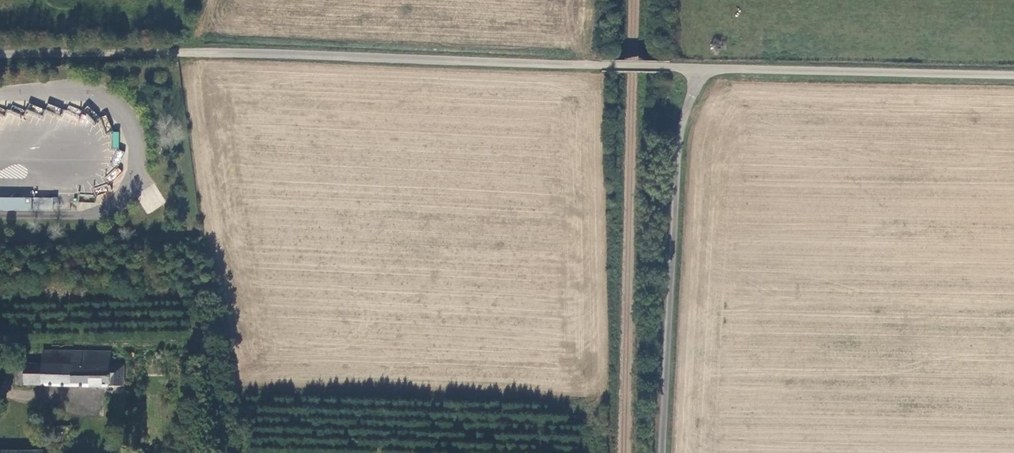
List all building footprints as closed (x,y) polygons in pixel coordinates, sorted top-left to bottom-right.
[(116,167),(106,177),(111,181),(120,172),(116,167)] [(0,198),(0,211),(32,211),(32,198),(0,198)] [(17,385),(102,387),(124,387),(124,366),(111,365),(111,352),(43,351),(43,364),(23,364),(23,371),(17,371),(17,385)]
